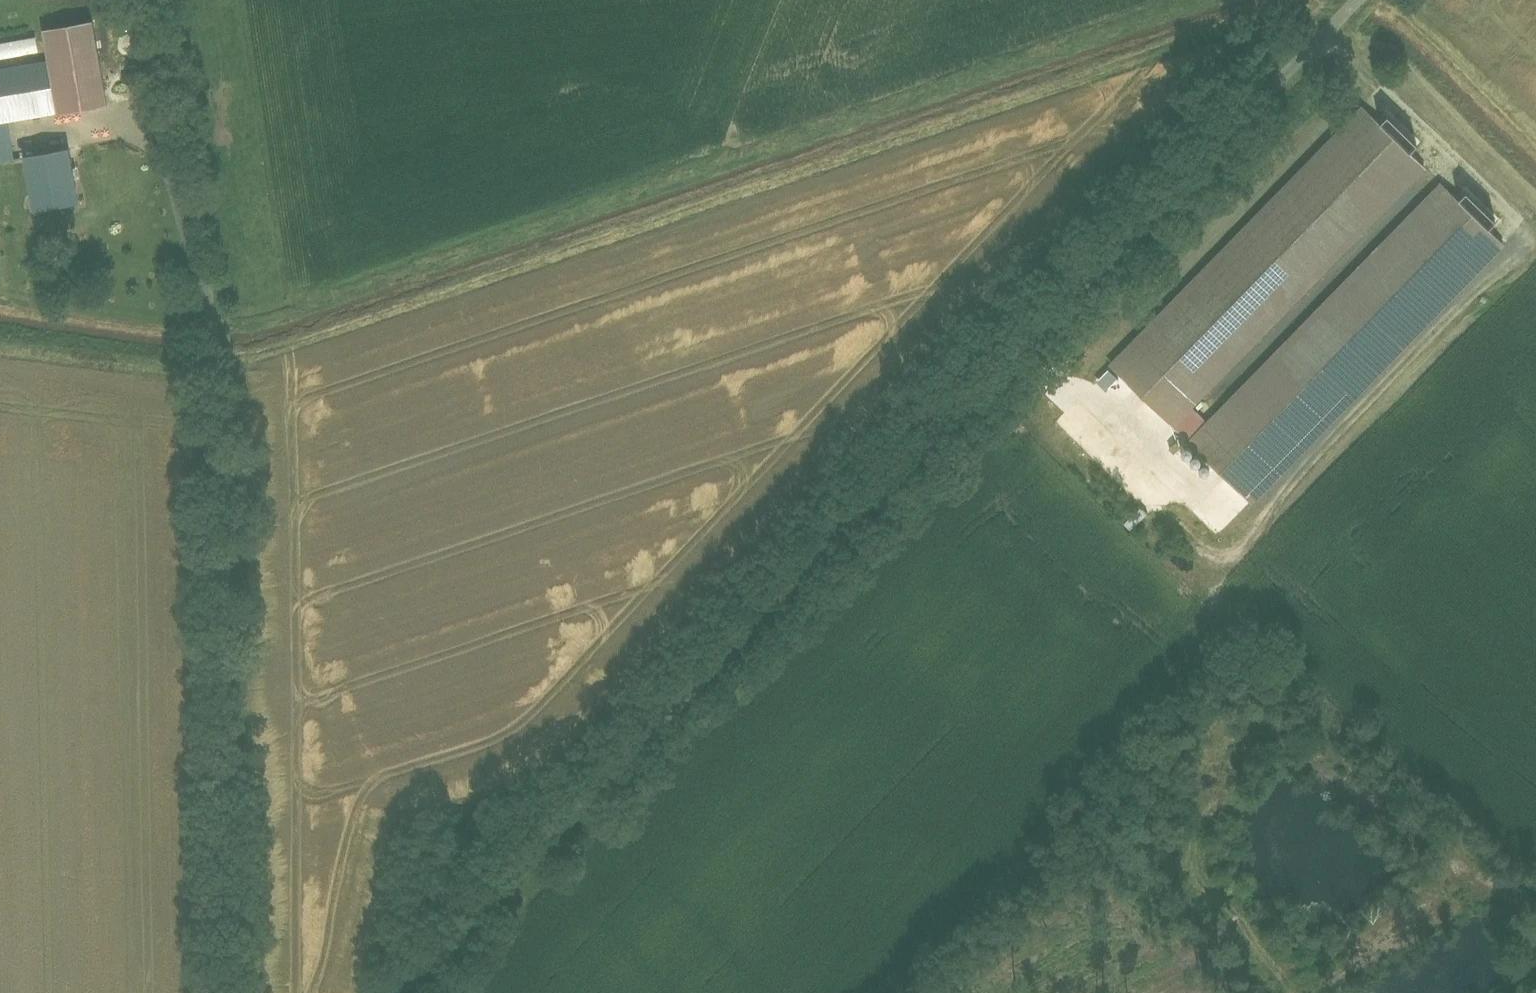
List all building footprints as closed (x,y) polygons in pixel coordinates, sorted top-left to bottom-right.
[(40,18),(46,53),(0,61),(0,115),(1,118),(110,100),(94,8),(40,18)] [(33,34),(0,43),(0,49),(2,55),(36,47),(33,34)] [(1429,164),(1360,96),(1103,358),(1172,425),(1429,164)] [(15,157),(8,118),(0,120),(0,160),(15,157)] [(69,133),(18,142),(30,208),(81,199),(69,133)] [(1469,205),(1438,176),(1187,440),(1217,468),(1254,504),(1505,240),(1469,205)]
